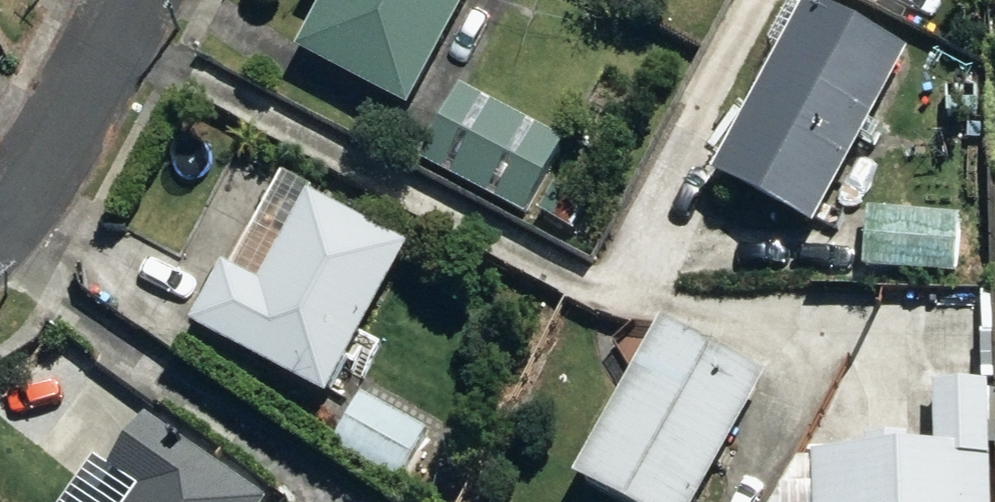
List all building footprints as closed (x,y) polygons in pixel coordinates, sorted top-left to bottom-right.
[(303,53),(418,114),(479,0),(332,0),(303,53)] [(821,0),(817,0),(722,179),(824,233),(920,52),(821,0)] [(573,148),(465,90),(424,165),(531,223),(573,148)] [(417,246),(317,194),(289,248),(254,230),(203,328),(238,347),(336,401),(417,246)] [(965,217),(876,209),(870,269),(959,277),(965,217)] [(670,322),(584,480),(625,501),(712,501),(778,380),(670,322)] [(819,455),(820,501),(994,501),(994,383),(943,385),(945,451),(915,452),(914,437),(872,438),(873,453),(819,455)] [(436,434),(367,396),(339,448),(408,486),(436,434)] [(140,501),(274,501),(155,418),(117,472),(147,492),(140,501)]
